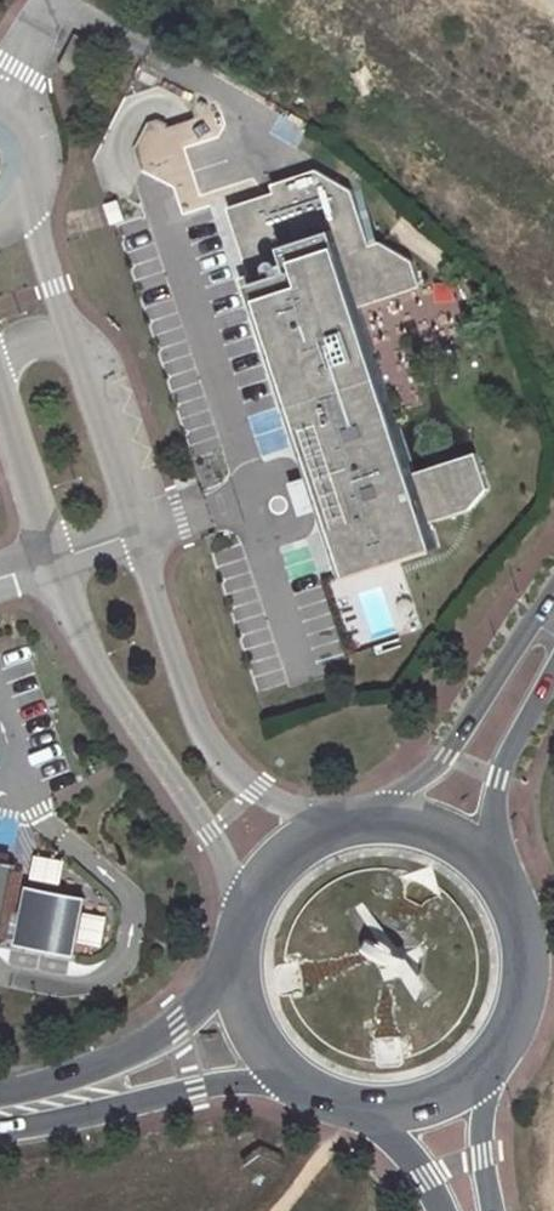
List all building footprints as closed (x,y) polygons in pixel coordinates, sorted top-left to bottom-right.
[(90,43),(75,35),(60,67),(75,74),(90,43)] [(249,271),(238,274),(275,381),(283,378),(332,523),(324,525),(338,569),(347,566),(349,572),(440,541),(432,517),(471,504),(489,482),(477,447),(416,468),(400,420),(360,302),(420,281),(412,256),(378,241),(368,244),(349,190),(315,166),(270,180),(273,188),(226,203),(249,271)] [(105,203),(112,224),(126,219),(119,199),(105,203)] [(15,864),(0,861),(0,942),(15,864)]
